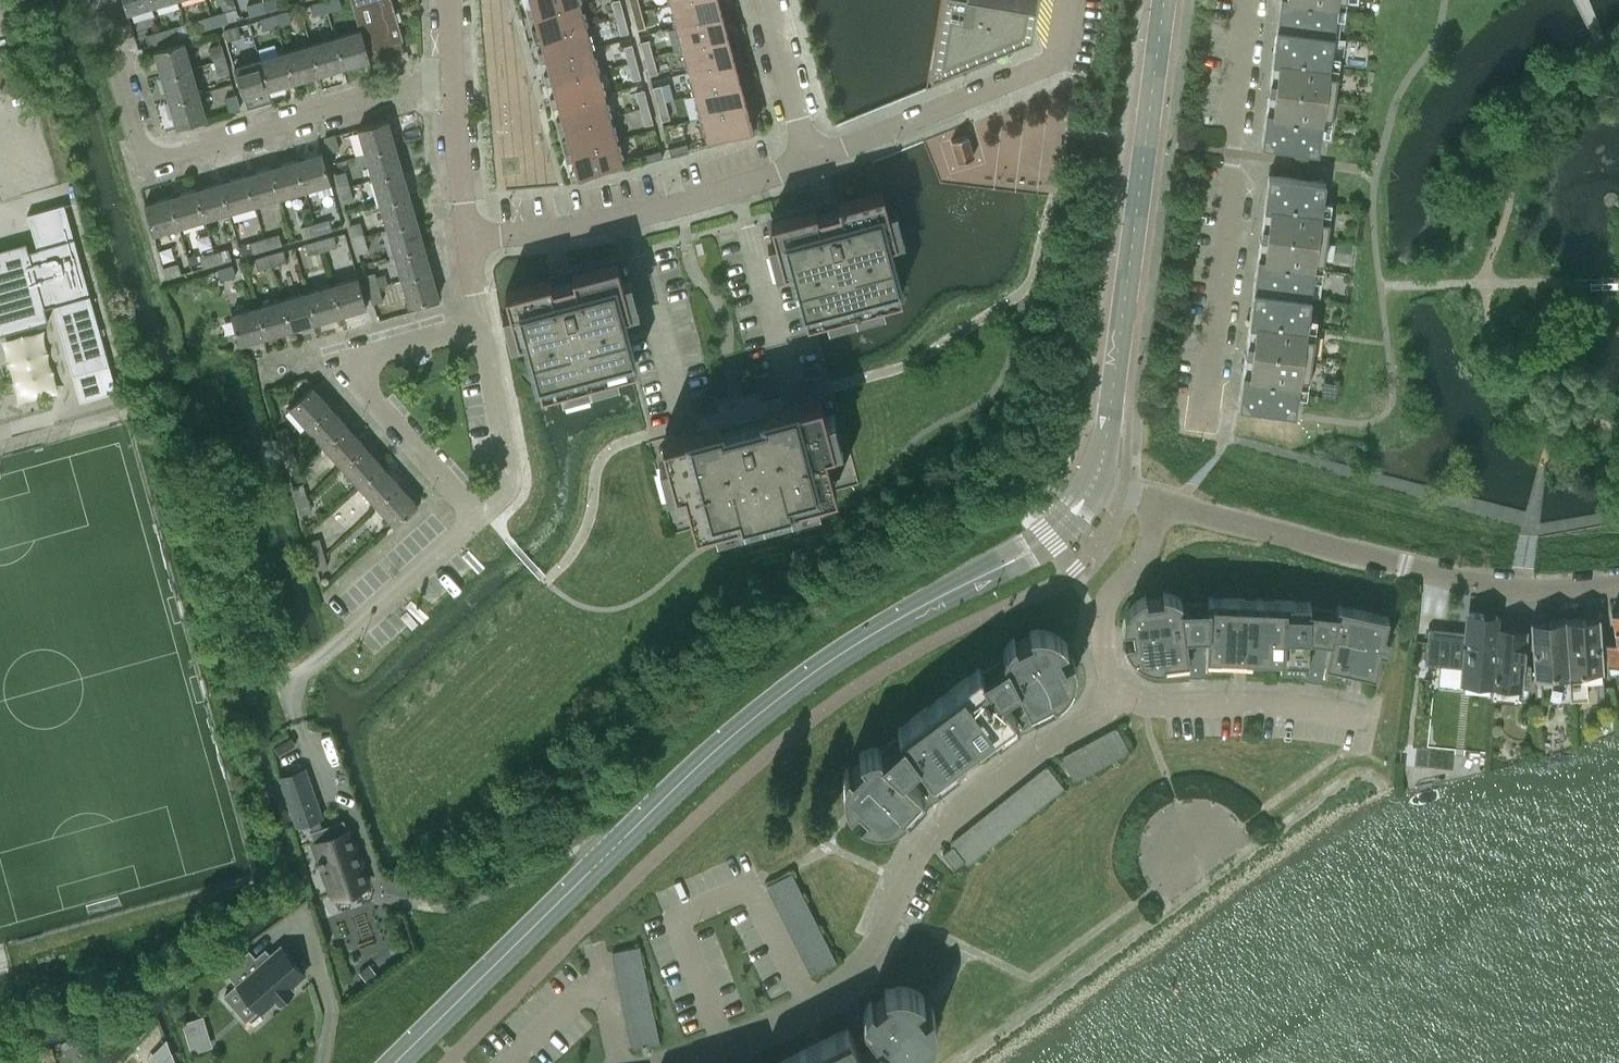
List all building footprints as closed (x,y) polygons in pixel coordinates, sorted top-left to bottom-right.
[(153,5),(152,0),(124,0),(127,13),(153,5)] [(261,1),(264,11),(278,7),(276,0),(265,0),(261,1)] [(314,15),(328,11),(325,0),(311,4),(314,15)] [(325,0),(328,11),(342,7),(340,0),(327,0),(325,0)] [(360,30),(361,29),(370,59),(390,53),(390,55),(403,51),(400,41),(403,40),(395,12),(394,13),(390,0),(351,0),(360,30)] [(581,3),(580,0),(530,0),(531,5),(525,7),(528,17),(528,18),(534,16),(534,15),(581,3)] [(616,19),(624,17),(620,0),(611,0),(616,19)] [(633,15),(641,13),(638,0),(629,0),(633,15)] [(670,3),(676,26),(723,13),(723,14),(729,12),(726,2),(720,3),(719,0),(681,0),(670,3)] [(929,69),(1030,29),(1035,0),(941,0),(929,69)] [(1333,37),(1337,8),(1338,0),(1287,0),(1287,1),(1282,0),(1280,0),(1276,29),(1333,37)] [(250,15),(264,11),(261,1),(247,5),(250,15)] [(587,25),(581,3),(534,15),(534,16),(537,28),(531,30),(534,40),(540,39),(540,38),(587,25)] [(288,11),(274,15),(277,25),(291,21),(288,11)] [(225,12),(211,16),(214,26),(227,22),(225,12)] [(641,13),(633,15),(637,30),(645,28),(641,13)] [(726,26),(723,14),(723,13),(676,26),(682,48),(729,36),(729,37),(735,35),(732,24),(726,26)] [(264,29),(277,25),(274,15),(260,19),(264,29)] [(200,30),(214,26),(211,16),(197,20),(200,30)] [(624,17),(616,19),(620,34),(629,32),(624,17)] [(540,63),(546,61),(546,60),(593,48),(587,25),(540,38),(540,39),(543,51),(537,52),(540,63)] [(224,30),(227,40),(241,36),(239,26),(224,30)] [(174,27),(160,31),(163,41),(177,37),(174,27)] [(361,29),(360,30),(336,36),(345,66),(370,59),(361,29)] [(1333,37),(1276,29),(1272,63),(1273,63),(1274,59),(1279,60),(1276,81),(1271,80),(1271,79),(1270,79),(1268,94),(1269,94),(1269,93),(1275,94),(1272,115),(1267,114),(1267,110),(1266,110),(1261,145),(1319,152),(1322,122),(1323,113),(1331,114),(1330,116),(1332,116),(1337,75),(1336,75),(1335,76),(1328,75),(1329,66),(1330,66),(1333,37)] [(149,45),(163,41),(160,31),(146,35),(149,45)] [(320,74),(342,67),(345,66),(336,36),(311,44),(320,74)] [(735,59),(741,58),(738,47),(732,49),(729,37),(729,36),(682,48),(688,71),(735,59)] [(648,38),(640,41),(645,58),(653,56),(648,38)] [(154,50),(162,76),(191,67),(184,42),(154,50)] [(210,46),(214,60),(225,57),(220,43),(210,46)] [(631,43),(623,45),(628,63),(636,60),(631,43)] [(286,51),(294,81),(320,74),(311,44),(286,51)] [(546,86),(552,84),(552,83),(599,71),(593,48),(546,60),(546,61),(549,73),(543,75),(546,86)] [(260,59),(269,88),(294,81),(286,51),(260,59)] [(653,56),(645,58),(649,75),(658,73),(653,56)] [(229,72),(225,57),(214,60),(219,74),(229,72)] [(269,88),(260,59),(234,66),(243,96),(269,88)] [(688,71),(694,94),(741,81),(741,82),(747,80),(745,70),(738,71),(735,59),(688,71)] [(636,60),(628,63),(632,80),(641,77),(636,60)] [(169,101),(199,92),(191,67),(162,76),(169,101)] [(605,93),(599,71),(552,83),(552,84),(556,96),(549,98),(552,108),(558,107),(558,106),(605,93)] [(694,94),(700,116),(753,102),(751,92),(744,94),(741,82),(741,81),(694,94)] [(660,84),(652,86),(657,106),(666,104),(660,84)] [(644,88),(635,90),(640,110),(649,108),(644,88)] [(757,91),(751,93),(753,101),(759,99),(757,91)] [(199,92),(169,101),(177,127),(206,118),(199,92)] [(611,116),(605,93),(558,106),(558,107),(562,119),(555,120),(558,131),(565,129),(564,129),(611,116)] [(229,112),(240,109),(235,95),(225,98),(229,112)] [(753,102),(700,116),(708,144),(708,146),(721,142),(742,136),(742,135),(754,132),(753,128),(750,114),(756,112),(753,102)] [(661,121),(670,118),(666,104),(657,106),(661,121)] [(649,108),(640,110),(644,125),(653,123),(649,108)] [(617,139),(611,116),(564,129),(565,129),(568,141),(561,143),(564,153),(617,139)] [(358,128),(365,154),(395,145),(388,119),(358,128)] [(324,138),(328,152),(339,149),(335,135),(324,138)] [(973,157),(967,135),(950,140),(957,162),(973,157)] [(617,139),(564,153),(567,163),(573,161),(577,175),(578,175),(579,178),(579,179),(590,176),(591,177),(625,168),(624,167),(617,139)] [(686,142),(668,147),(671,156),(689,151),(686,142)] [(365,154),(373,179),(403,170),(395,145),(365,154)] [(660,149),(642,154),(644,163),(662,158),(660,149)] [(322,152),(297,159),(306,189),(331,182),(322,152)] [(297,159),(271,167),(280,197),(306,189),(297,159)] [(280,197),(271,167),(247,174),(255,204),(280,197)] [(373,179),(380,204),(410,196),(403,170),(373,179)] [(336,174),(340,188),(349,185),(345,171),(336,174)] [(247,174),(222,181),(230,211),(255,204),(247,174)] [(1253,289),(1310,297),(1314,267),(1315,259),(1322,260),(1322,261),(1323,261),(1329,220),(1328,220),(1328,221),(1320,220),(1321,212),(1322,212),(1326,182),(1268,174),(1264,209),(1265,209),(1266,205),(1271,206),(1268,227),(1263,226),(1263,225),(1262,225),(1260,240),(1261,240),(1261,239),(1266,239),(1264,261),(1258,260),(1259,256),(1258,256),(1253,289)] [(230,211),(222,181),(196,189),(205,219),(230,211)] [(354,199),(349,185),(340,188),(344,202),(354,199)] [(171,196),(179,226),(205,219),(196,189),(171,196)] [(792,268),(807,320),(901,295),(887,241),(896,239),(883,190),(770,220),(784,270),(792,268)] [(153,234),(179,226),(171,196),(145,204),(153,234)] [(380,204),(387,229),(417,220),(410,196),(380,204)] [(64,203),(27,214),(37,249),(29,251),(26,241),(0,248),(0,326),(23,320),(25,327),(48,321),(44,306),(52,304),(80,401),(115,391),(117,391),(64,203)] [(329,218),(315,223),(318,233),(332,229),(329,218)] [(387,229),(394,254),(424,246),(417,220),(387,229)] [(350,224),(354,238),(364,235),(360,221),(350,224)] [(304,237),(318,233),(315,223),(301,227),(304,237)] [(279,233),(265,237),(268,247),(282,243),(279,233)] [(368,250),(364,235),(354,238),(358,252),(368,250)] [(335,236),(320,240),(323,250),(337,246),(335,236)] [(254,252),(268,247),(265,237),(251,241),(254,252)] [(309,254),(323,250),(320,240),(306,244),(309,254)] [(394,254),(402,280),(432,271),(424,246),(394,254)] [(229,248),(215,252),(218,262),(232,258),(229,248)] [(284,251),(270,255),(273,265),(287,260),(284,251)] [(203,266),(218,262),(215,252),(201,256),(203,266)] [(259,269),(273,265),(270,255),(256,259),(259,269)] [(541,391),(636,366),(622,313),(631,311),(617,261),(505,291),(518,340),(527,338),(541,391)] [(163,267),(166,278),(181,273),(178,263),(163,267)] [(219,269),(222,279),(236,275),(233,265),(219,269)] [(365,274),(369,288),(379,285),(375,271),(365,274)] [(439,297),(432,271),(402,280),(409,305),(439,297)] [(333,284),(342,314),(367,307),(358,277),(333,284)] [(342,314),(333,284),(308,291),(316,321),(342,314)] [(383,299),(379,285),(369,288),(373,302),(383,299)] [(1310,297),(1253,289),(1249,322),(1250,323),(1251,319),(1256,320),(1253,341),(1248,340),(1248,339),(1247,339),(1245,354),(1246,354),(1246,353),(1251,353),(1249,375),(1243,374),(1244,370),(1243,370),(1238,404),(1295,412),(1299,381),(1300,373),(1307,374),(1307,375),(1308,375),(1314,334),(1313,334),(1313,335),(1305,334),(1306,326),(1307,326),(1310,297)] [(316,321),(308,291),(283,299),(292,329),(316,321)] [(283,299),(258,306),(266,336),(292,329),(283,299)] [(266,336),(258,306),(231,314),(240,344),(266,336)] [(48,377),(41,387),(49,392),(56,381),(48,377)] [(289,406),(307,426),(330,406),(312,386),(289,406)] [(764,415),(721,427),(720,422),(662,438),(667,456),(658,459),(667,490),(684,485),(695,526),(714,521),(716,530),(819,502),(817,494),(836,489),(825,447),(842,443),(833,412),(825,414),(820,395),(762,411),(764,415)] [(330,406),(307,426),(324,446),(347,425),(330,406)] [(347,425),(324,446),(342,465),(365,445),(347,425)] [(277,429),(281,443),(291,440),(287,426),(277,429)] [(295,454),(291,440),(281,443),(285,457),(295,454)] [(342,465),(359,485),(382,464),(365,445),(342,465)] [(359,485),(377,505),(400,484),(382,464),(359,485)] [(297,499),(307,496),(303,482),(293,485),(297,499)] [(418,504),(400,484),(377,505),(394,525),(418,504)] [(307,496),(297,499),(301,513),(312,511),(307,496)] [(309,541),(313,554),(323,552),(319,538),(309,541)] [(328,566),(323,552),(313,554),(317,569),(328,566)] [(1159,664),(1162,664),(1163,669),(1189,666),(1189,669),(1205,669),(1232,670),(1233,657),(1257,658),(1259,599),(1208,597),(1208,603),(1182,604),(1181,599),(1178,597),(1175,595),(1172,594),(1169,593),(1166,592),(1162,592),(1163,597),(1146,599),(1145,594),(1142,595),(1139,597),(1136,599),(1133,601),(1131,604),(1129,606),(1127,609),(1125,612),(1124,616),(1123,619),(1122,623),(1122,627),(1132,625),(1134,638),(1124,639),(1125,642),(1126,646),(1128,648),(1130,651),(1133,654),(1135,656),(1138,658),(1141,660),(1143,661),(1146,662),(1149,663),(1153,664),(1156,664),(1159,664)] [(1259,599),(1257,658),(1281,659),(1280,672),(1307,673),(1322,675),(1348,681),(1351,668),(1375,674),(1381,649),(1387,651),(1390,636),(1384,635),(1388,616),(1337,605),(1336,610),(1310,607),(1310,601),(1259,599)] [(1611,611),(1615,640),(1604,641),(1608,664),(1618,662),(1618,664),(1618,610),(1611,611)] [(1490,691),(1498,615),(1469,612),(1467,635),(1428,631),(1425,662),(1440,663),(1438,686),(1490,691)] [(1498,615),(1490,691),(1527,694),(1528,694),(1529,685),(1531,685),(1530,661),(1523,661),(1526,628),(1513,627),(1514,617),(1498,615)] [(1564,618),(1569,683),(1596,681),(1597,699),(1604,698),(1599,616),(1564,618)] [(1569,683),(1564,618),(1530,621),(1536,701),(1543,700),(1542,684),(1552,683),(1553,699),(1569,698),(1570,698),(1569,683)] [(979,666),(938,697),(974,745),(993,730),(1001,741),(1022,725),(1022,724),(1036,716),(1035,713),(1058,701),(1055,696),(1058,695),(1061,692),(1064,690),(1066,687),(1068,685),(1070,682),(1071,679),(1073,675),(1073,672),(1074,668),(1074,665),(1074,662),(1074,659),(1073,657),(1073,654),(1072,654),(1064,658),(1058,647),(1067,643),(1067,642),(1064,639),(1062,637),(1059,635),(1056,633),(1053,631),(1050,630),(1047,629),(1043,628),(1040,628),(1036,628),(1033,628),(1029,629),(1032,634),(1017,641),(1014,637),(1014,636),(1012,639),(1009,641),(1007,644),(1006,647),(1004,650),(1003,653),(1005,657),(983,671),(979,666)] [(974,745),(938,697),(897,728),(901,733),(881,750),(878,747),(875,747),(871,748),(868,748),(865,750),(862,751),(859,753),(863,757),(851,769),(848,765),(847,765),(846,768),(844,771),(843,775),(843,778),(842,782),(842,785),(843,789),(843,792),(844,795),(846,799),(847,802),(850,805),(857,798),(866,807),(859,814),(860,814),(863,816),(866,817),(869,819),(873,819),(876,820),(880,820),(883,820),(887,819),(890,818),(893,817),(896,815),(899,814),(902,812),(905,809),(909,813),(926,794),(929,796),(941,785),(941,786),(963,769),(955,759),(974,745)] [(1106,733),(1119,757),(1130,751),(1117,727),(1106,733)] [(1119,757),(1106,733),(1094,739),(1108,763),(1119,757)] [(1108,763),(1094,739),(1083,745),(1096,769),(1108,763)] [(1083,745),(1072,751),(1085,775),(1096,769),(1083,745)] [(1085,775),(1072,751),(1061,757),(1074,781),(1085,775)] [(1037,773),(1054,795),(1064,787),(1047,766),(1037,773)] [(305,768),(280,776),(297,826),(309,822),(312,830),(310,830),(314,843),(320,858),(318,858),(320,863),(321,863),(333,896),(368,884),(361,862),(362,862),(362,861),(360,861),(357,852),(359,851),(358,850),(357,851),(349,830),(348,831),(344,818),(322,826),(319,818),(322,817),(305,768)] [(1054,795),(1037,773),(1028,781),(1045,803),(1054,795)] [(1045,803),(1028,781),(1018,789),(1035,810),(1045,803)] [(1035,810),(1018,789),(1008,796),(1025,818),(1035,810)] [(1025,818),(1008,796),(998,804),(1016,826),(1025,818)] [(1016,826),(998,804),(989,812),(1006,833),(1016,826)] [(1006,833),(989,812),(979,820),(996,841),(1006,833)] [(996,841),(979,820),(969,827),(986,849),(996,841)] [(986,849),(969,827),(960,835),(977,857),(986,849)] [(950,843),(952,846),(964,860),(967,864),(977,857),(960,835),(950,843)] [(964,860),(952,846),(942,853),(954,868),(964,860)] [(773,896),(797,883),(792,872),(767,885),(773,896)] [(803,895),(797,883),(773,896),(778,907),(803,895)] [(784,918),(809,906),(803,895),(778,907),(784,918)] [(789,929),(814,917),(809,906),(784,918),(789,929)] [(795,940),(820,928),(814,917),(789,929),(795,940)] [(801,952),(825,939),(820,928),(795,940),(801,952)] [(806,963),(831,950),(825,939),(801,952),(806,963)] [(612,951),(615,963),(642,958),(640,945),(612,951)] [(226,971),(262,1011),(276,999),(279,1002),(294,989),(291,985),(304,974),(302,971),(280,947),(265,960),(260,954),(255,958),(249,951),(226,971)] [(831,950),(806,963),(812,974),(836,961),(831,950)] [(615,963),(617,975),(645,970),(642,958),(615,963)] [(617,975),(620,988),(647,982),(645,970),(617,975)] [(620,988),(622,1000),(650,994),(647,982),(620,988)] [(863,1015),(862,1016),(860,1012),(845,1021),(847,1025),(802,1048),(810,1062),(888,1062),(894,1059),(897,1062),(913,1062),(925,1054),(922,1050),(924,1048),(927,1045),(929,1042),(931,1039),(932,1036),(934,1033),(935,1029),(935,1026),(935,1022),(935,1019),(935,1015),(934,1012),(933,1008),(931,1005),(923,1011),(916,1001),(924,995),(921,993),(918,991),(915,989),(912,988),(908,986),(905,986),(901,985),(898,985),(894,985),(891,986),(887,987),(884,988),(884,989),(887,993),(874,1003),(871,998),(869,1001),(867,1004),(866,1007),(864,1009),(863,1012),(863,1015)] [(622,1000),(625,1012),(652,1006),(650,994),(622,1000)] [(625,1012),(628,1024),(655,1019),(652,1006),(625,1012)] [(203,1015),(182,1021),(186,1033),(206,1027),(203,1015)] [(628,1024),(630,1036),(657,1031),(655,1019),(628,1024)] [(660,1043),(657,1031),(630,1036),(633,1049),(660,1043)] [(802,1048),(773,1062),(810,1062),(802,1048)] [(160,1062),(175,1062),(171,1052),(160,1062)] [(115,1062),(134,1062),(124,1054),(115,1062)]
